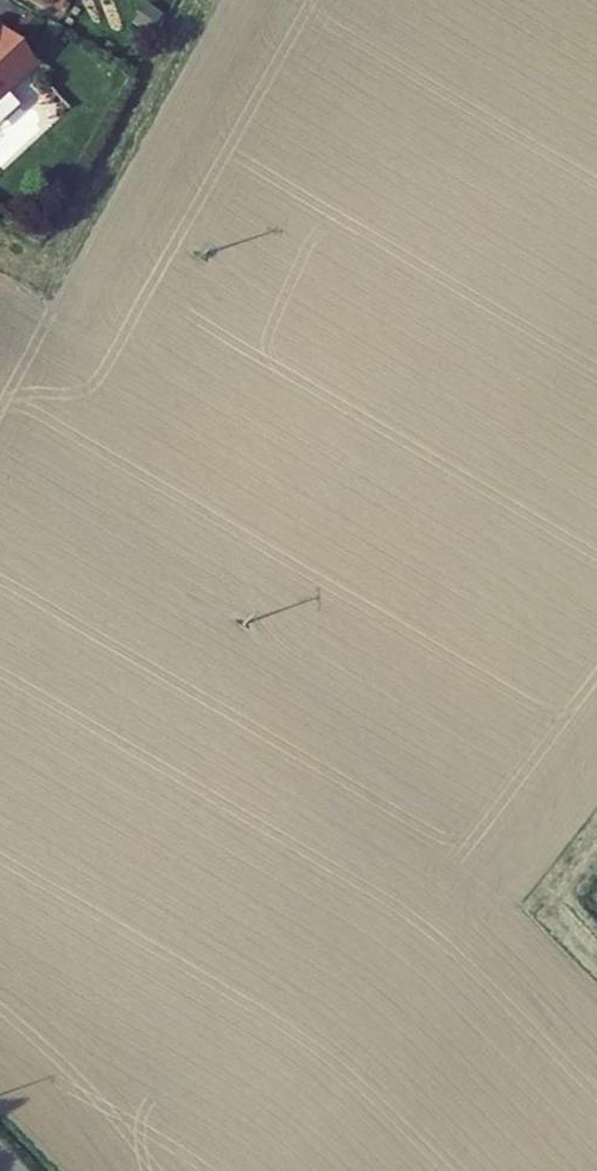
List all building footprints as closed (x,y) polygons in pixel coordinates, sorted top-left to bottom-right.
[(9,0),(0,8),(0,88),(20,71),(21,73),(51,46),(9,0)]
